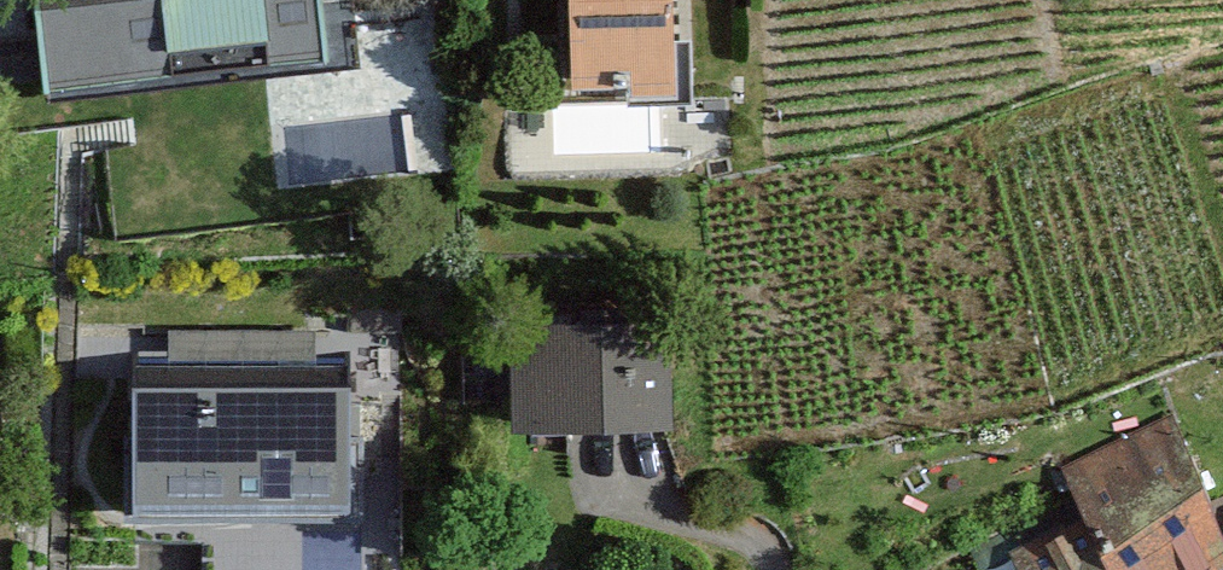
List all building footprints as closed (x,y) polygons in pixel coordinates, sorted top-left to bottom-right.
[(57,81),(318,52),(312,0),(48,0),(57,81)] [(582,82),(668,80),(666,0),(580,0),(582,82)] [(707,329),(538,335),(542,442),(711,436),(707,329)] [(122,357),(127,499),(364,491),(360,349),(122,357)] [(1183,430),(1072,485),(1088,524),(1110,569),(1217,569),(1222,565),(1222,541),(1209,502),(1183,430)] [(1222,541),(1222,496),(1209,502),(1222,541)] [(1088,524),(1025,557),(1032,569),(1110,569),(1088,524)] [(311,557),(176,560),(177,569),(311,569),(311,557)]
